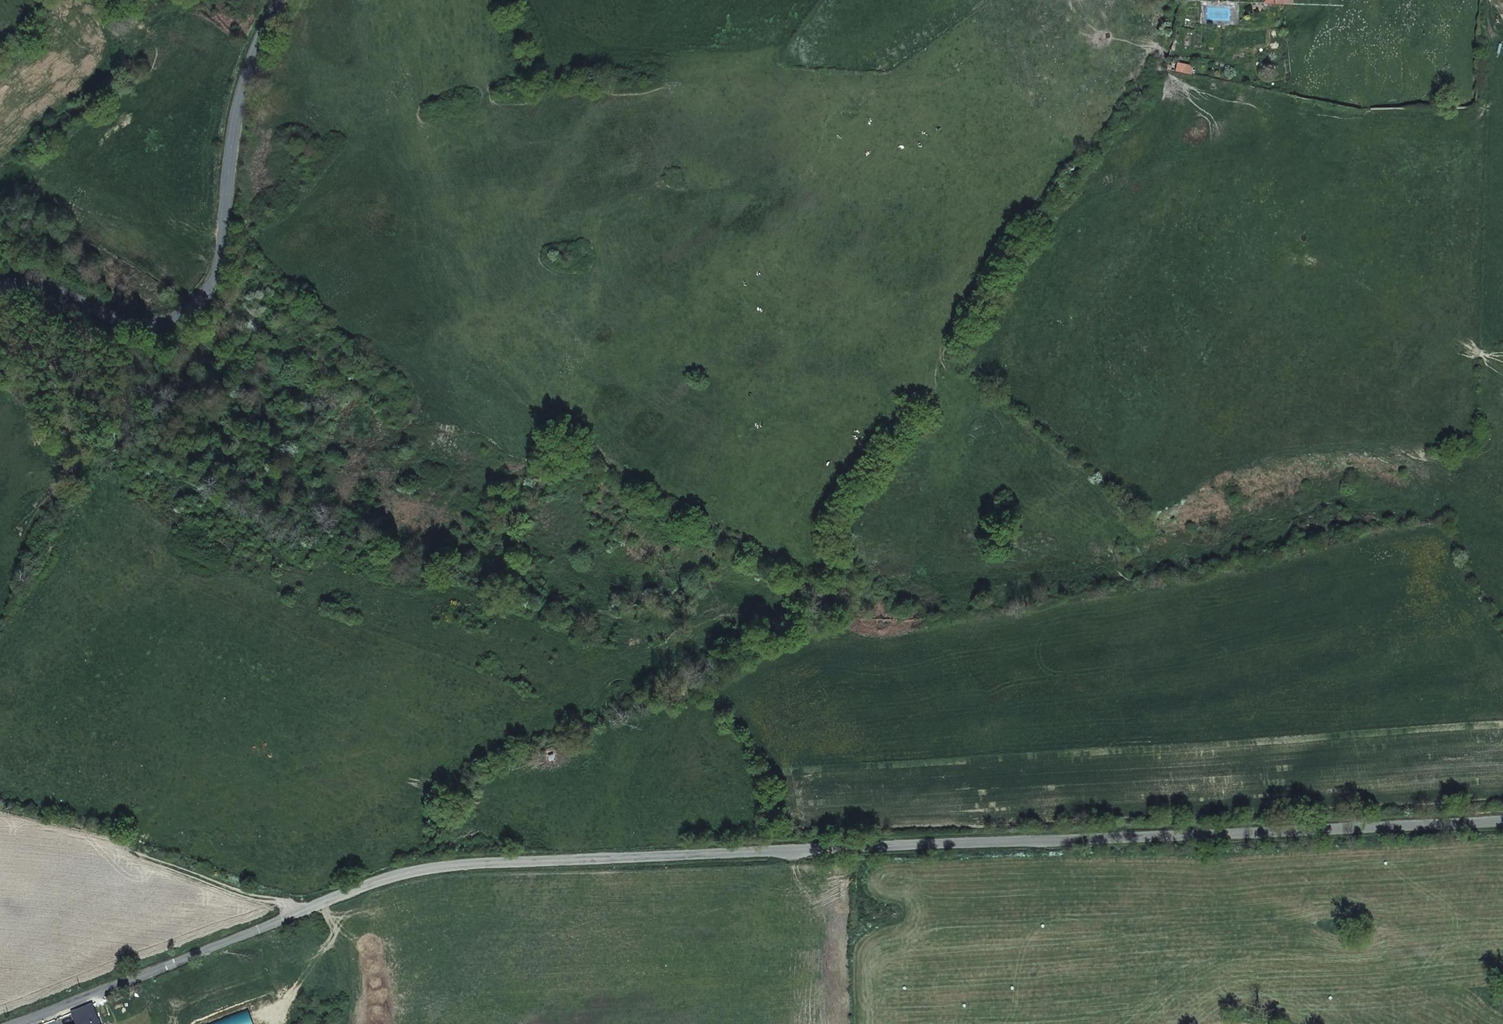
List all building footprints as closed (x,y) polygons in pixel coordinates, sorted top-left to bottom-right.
[(1174,67),(1189,70),(1190,64),(1175,61),(1174,67)] [(92,1004),(69,1013),(73,1023),(99,1023),(92,1004)] [(247,1010),(210,1023),(252,1023),(247,1010)]
